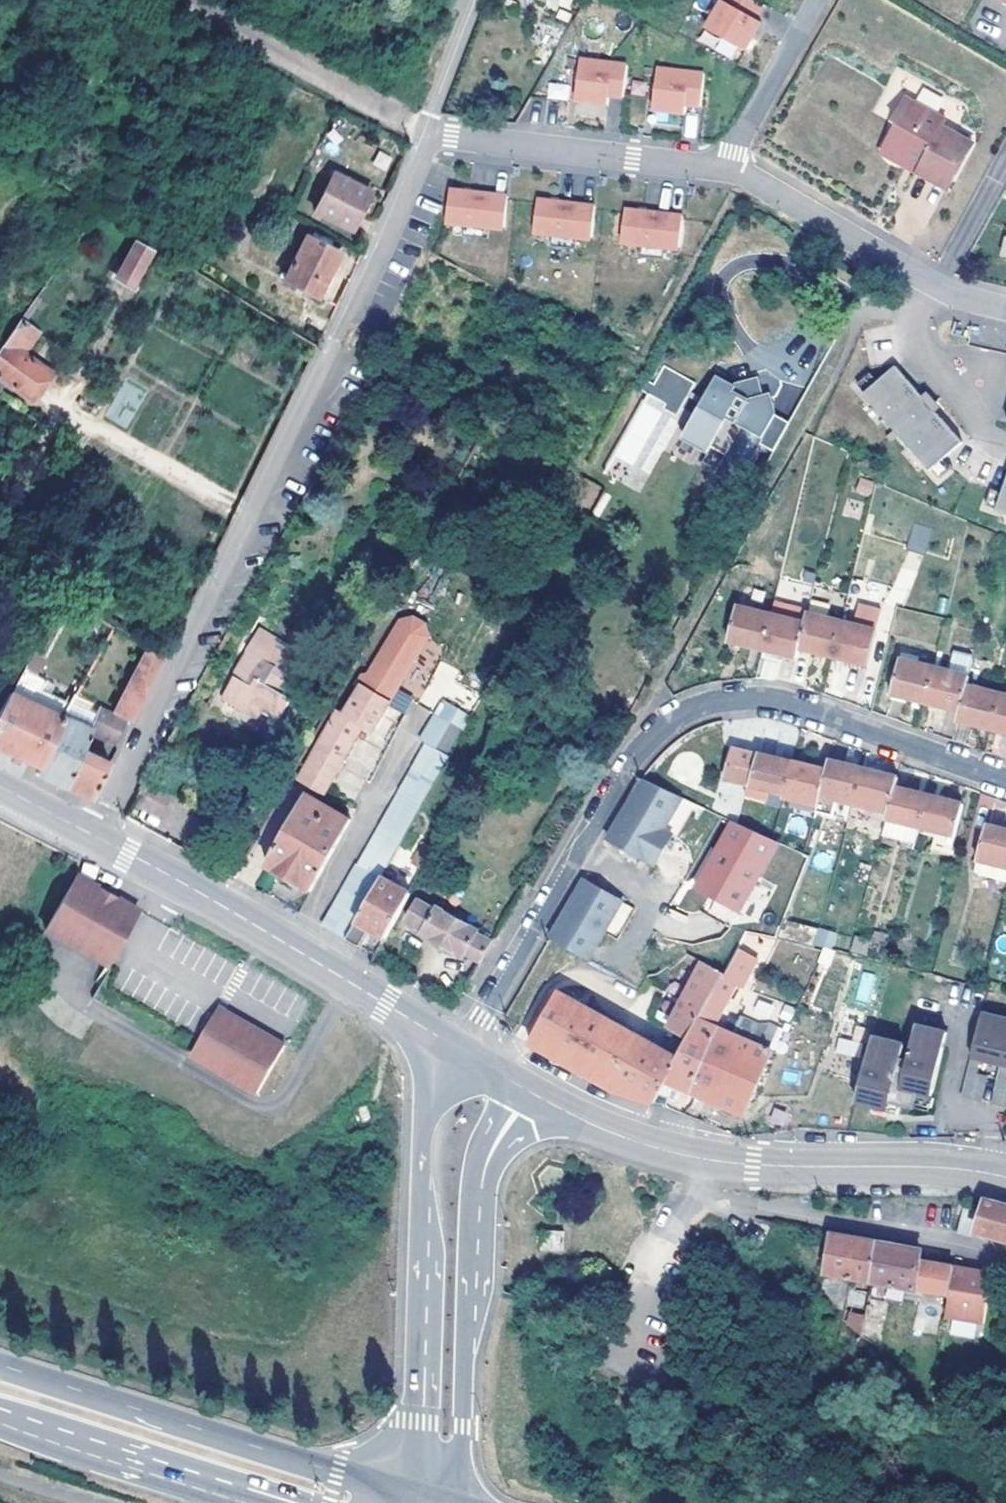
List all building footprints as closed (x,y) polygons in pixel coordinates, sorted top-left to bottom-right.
[(751,18),(758,6),(749,0),(716,0),(701,27),(713,35),(734,47),(740,50),(756,21),(751,18)] [(706,47),(728,59),(734,47),(713,35),(706,47)] [(576,58),(574,99),(608,100),(608,90),(623,91),(625,60),(576,58)] [(653,102),(686,103),(687,94),(702,94),(703,63),(654,61),(653,102)] [(549,99),(571,99),(570,84),(549,84),(549,99)] [(942,188),(968,143),(938,126),(942,119),(902,97),(888,120),(893,123),(880,145),(879,148),(881,151),(885,155),(891,159),(901,160),(903,159),(914,166),(912,171),(942,188)] [(573,113),(607,114),(608,100),(574,99),(573,113)] [(652,115),(686,117),(686,103),(653,102),(652,115)] [(328,174),(309,209),(346,228),(353,214),(359,202),(364,192),(328,174)] [(448,230),(459,231),(460,219),(485,223),(500,226),(505,195),(448,187),(444,217),(450,218),(448,230)] [(544,246),(546,233),(571,236),(586,238),(590,208),(534,199),(530,230),(536,231),(534,245),(544,246)] [(630,259),(632,245),(657,249),(672,251),(676,221),(620,212),(615,243),(622,244),(620,258),(630,259)] [(459,231),(483,235),(485,223),(460,219),(459,231)] [(544,246),(569,250),(571,236),(546,233),(544,246)] [(297,235),(275,278),(310,296),(331,251),(297,235)] [(128,241),(109,276),(128,286),(147,251),(128,241)] [(630,259),(655,263),(657,249),(632,245),(630,259)] [(0,337),(0,383),(24,400),(45,372),(19,351),(32,333),(27,328),(53,292),(40,282),(0,337)] [(925,463),(932,472),(945,460),(938,452),(956,436),(933,409),(907,380),(894,366),(876,382),(869,373),(856,385),(863,393),(862,395),(923,464),(925,463)] [(692,383),(663,367),(648,393),(668,404),(665,408),(675,414),(692,383)] [(770,448),(787,419),(772,411),(767,392),(760,394),(755,376),(734,383),(732,385),(714,375),(680,435),(706,449),(709,445),(724,453),(716,467),(735,478),(756,440),(770,448)] [(600,470),(638,492),(680,421),(642,399),(600,470)] [(938,452),(945,460),(964,444),(956,436),(938,452)] [(976,504),(1005,514),(1005,470),(1001,468),(993,491),(982,488),(976,504)] [(925,554),(931,528),(913,523),(906,549),(925,554)] [(875,607),(840,599),(834,619),(826,654),(856,661),(864,628),(870,630),(875,607)] [(756,646),(764,611),(727,602),(719,637),(756,646)] [(802,611),(767,602),(764,611),(799,620),(802,611)] [(360,674),(364,676),(385,690),(394,675),(425,623),(426,614),(414,608),(402,611),(371,666),(366,663),(360,674)] [(799,620),(764,611),(756,646),(791,655),(794,645),(799,620)] [(799,620),(794,645),(826,654),(834,619),(802,611),(799,620)] [(244,703),(242,706),(255,715),(262,705),(275,714),(289,696),(280,690),(287,682),(292,683),(310,655),(295,646),(291,650),(272,644),(263,657),(248,649),(222,689),(244,703)] [(142,647),(108,712),(121,719),(125,720),(157,655),(142,647)] [(28,648),(13,675),(33,686),(40,675),(31,670),(39,655),(28,648)] [(918,700),(927,665),(893,657),(885,691),(918,700)] [(944,670),(963,674),(966,663),(948,658),(944,670)] [(944,670),(927,665),(918,700),(955,709),(960,685),(963,674),(944,670)] [(5,689),(61,717),(68,704),(33,686),(13,675),(5,689)] [(408,683),(394,675),(385,690),(402,700),(404,697),(411,685),(408,683)] [(341,698),(294,777),(316,791),(362,711),(371,715),(385,690),(364,676),(349,702),(341,698)] [(955,709),(952,719),(986,727),(994,694),(960,685),(955,709)] [(9,753),(34,766),(61,717),(5,689),(0,698),(0,748),(9,753)] [(219,693),(242,706),(244,703),(222,689),(219,693)] [(994,694),(986,727),(1005,732),(1005,697),(994,694)] [(68,704),(61,717),(71,722),(82,700),(73,695),(68,704)] [(82,728),(86,731),(109,742),(121,719),(108,712),(94,705),(82,728)] [(458,731),(426,713),(411,739),(417,743),(443,757),(458,731)] [(61,717),(34,766),(32,771),(44,777),(58,783),(77,748),(86,731),(82,728),(71,722),(61,717)] [(443,757),(417,743),(350,862),(349,864),(375,878),(377,874),(443,757)] [(778,794),(786,763),(726,747),(718,778),(743,784),(742,793),(762,798),(764,790),(778,794)] [(77,748),(58,783),(71,789),(85,796),(103,762),(77,748)] [(811,806),(809,812),(821,815),(826,799),(846,804),(855,769),(822,761),(819,771),(811,806)] [(819,771),(786,763),(778,794),(777,797),(794,802),(811,806),(819,771)] [(889,778),(855,769),(846,804),(880,812),(886,788),(889,778)] [(690,809),(640,779),(612,826),(604,839),(651,867),(666,840),(670,842),(690,809)] [(880,812),(878,818),(881,819),(875,838),(906,845),(910,827),(913,828),(921,796),(886,788),(880,812)] [(261,865),(304,890),(346,820),(343,817),(323,806),(303,794),(261,865)] [(958,806),(921,796),(913,828),(949,839),(958,806)] [(792,811),(808,816),(809,812),(811,806),(794,802),(792,811)] [(689,891),(741,917),(778,843),(725,818),(689,891)] [(978,825),(968,864),(973,866),(970,879),(1002,886),(1005,869),(1005,831),(978,825)] [(949,839),(913,828),(909,844),(945,853),(949,839)] [(412,881),(432,846),(422,840),(409,862),(411,864),(404,876),(412,881)] [(77,876),(47,860),(16,915),(78,949),(108,893),(77,876)] [(340,939),(375,878),(349,864),(350,862),(349,862),(315,925),(316,925),(340,939)] [(973,866),(968,864),(965,877),(970,879),(973,866)] [(340,939),(357,948),(365,935),(369,930),(381,936),(406,891),(377,874),(375,878),(340,939)] [(614,937),(631,906),(581,879),(558,918),(546,939),(558,945),(594,964),(610,934),(614,937)] [(476,962),(488,941),(415,898),(402,919),(476,962)] [(751,954),(737,945),(722,972),(732,979),(736,982),(751,954)] [(722,972),(700,960),(665,1026),(674,1032),(685,1038),(722,972)] [(732,979),(722,972),(685,1038),(675,1058),(650,1101),(662,1102),(672,1085),(693,1094),(716,1026),(710,1023),(732,979)] [(613,1091),(650,1101),(675,1058),(663,1050),(554,990),(524,1042),(571,1068),(613,1091)] [(200,995),(187,998),(165,1038),(232,1075),(259,1027),(235,1014),(200,995)] [(966,1054),(974,1056),(975,1052),(997,1058),(1005,1023),(1005,1018),(978,1011),(966,1054)] [(716,1026),(693,1094),(738,1114),(767,1049),(753,1042),(756,1037),(751,1034),(756,1023),(737,1015),(733,1020),(721,1015),(717,1024),(728,1030),(727,1033),(716,1026)] [(767,1023),(756,1023),(751,1034),(756,1037),(753,1042),(767,1049),(776,1027),(767,1023)] [(996,1063),(1004,1064),(1005,1060),(1005,1023),(997,1058),(996,1063)] [(940,1035),(910,1027),(906,1041),(937,1049),(940,1035)] [(675,1058),(685,1038),(674,1032),(663,1050),(675,1058)] [(844,1045),(845,1042),(825,1037),(822,1050),(850,1057),(853,1048),(844,1045)] [(861,1054),(849,1101),(868,1106),(869,1099),(891,1106),(906,1110),(910,1095),(923,1098),(937,1049),(906,1041),(901,1060),(894,1058),(897,1045),(866,1037),(861,1054)] [(997,1058),(975,1052),(974,1056),(996,1063),(997,1058)] [(974,1056),(966,1054),(956,1093),(971,1097),(978,1072),(970,1070),(974,1056)] [(996,1063),(986,1101),(1001,1105),(1005,1086),(1005,1080),(1000,1078),(1004,1064),(996,1063)] [(868,1106),(867,1109),(889,1115),(891,1106),(869,1099),(868,1106)] [(985,1198),(974,1231),(1005,1240),(1005,1204),(994,1201),(985,1198)] [(950,1234),(965,1237),(971,1211),(957,1207),(950,1234)] [(568,1229),(547,1227),(545,1246),(566,1248),(568,1229)] [(841,1234),(830,1232),(822,1272),(845,1277),(853,1236),(841,1234)] [(861,1237),(853,1236),(845,1277),(858,1280),(866,1281),(872,1239),(861,1237)] [(945,1294),(950,1263),(920,1259),(921,1249),(872,1239),(866,1281),(884,1285),(905,1288),(907,1287),(945,1294)] [(965,1266),(950,1263),(945,1294),(941,1316),(979,1321),(983,1295),(987,1271),(965,1266)] [(866,1281),(858,1280),(854,1301),(842,1300),(838,1318),(857,1332),(866,1281)] [(884,1285),(866,1281),(857,1332),(874,1343),(884,1285)]
